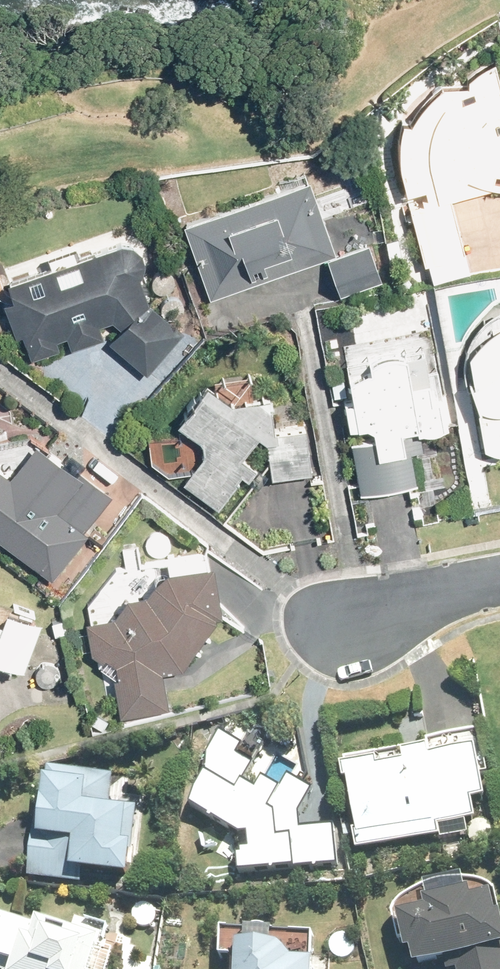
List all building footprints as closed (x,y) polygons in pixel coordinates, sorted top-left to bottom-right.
[(452,198),(492,189),(497,173),(499,173),(499,78),(495,58),(467,75),(468,82),(442,82),(432,88),(423,98),(415,107),(408,119),(402,117),(399,128),(397,142),(398,155),(400,170),(406,192),(423,188),(426,195),(421,198),(422,202),(410,206),(424,263),(466,253),(452,198)] [(309,178),(183,223),(210,297),(324,256),(338,294),(380,280),(367,244),(337,254),(309,178)] [(30,359),(59,349),(56,339),(66,337),(71,349),(103,337),(99,325),(112,321),(119,327),(108,341),(145,374),(183,330),(150,302),(137,272),(140,269),(143,257),(139,247),(131,240),(120,239),(50,264),(49,262),(5,278),(12,296),(2,299),(14,336),(21,333),(30,359)] [(495,311),(488,316),(483,321),(477,327),(474,333),(470,339),(467,346),(464,354),(464,360),(463,366),(463,372),(464,378),(466,385),(468,390),(478,409),(485,450),(492,453),(499,454),(499,310),(495,311)] [(344,357),(351,398),(343,400),(348,426),(365,424),(372,428),(373,436),(350,440),(360,495),(417,485),(412,450),(423,448),(419,431),(449,426),(436,358),(426,360),(424,351),(423,351),(421,345),(344,357)] [(272,478),(313,473),(307,426),(274,430),(271,394),(230,399),(205,381),(175,421),(201,439),(202,454),(183,482),(218,508),(242,475),(249,480),(257,468),(242,457),(258,436),(266,441),(272,478)] [(52,580),(86,535),(83,533),(112,494),(77,468),(75,471),(34,441),(10,475),(0,468),(0,540),(52,580)] [(215,617),(222,616),(213,563),(164,572),(152,582),(144,595),(127,598),(113,616),(85,620),(90,653),(99,659),(97,664),(112,679),(120,716),(168,708),(161,672),(180,669),(215,621),(215,617)] [(8,666),(9,663),(21,667),(39,618),(31,614),(33,611),(4,601),(0,600),(0,663),(8,666)] [(59,612),(49,614),(52,628),(62,626),(59,612)] [(91,723),(103,730),(108,719),(96,713),(91,723)] [(451,826),(463,824),(477,822),(474,803),(488,800),(482,776),(488,774),(480,732),(427,742),(429,752),(406,756),(404,747),(345,758),(346,766),(342,769),(345,784),(348,784),(358,833),(354,834),(357,853),(440,838),(439,828),(451,826)] [(222,734),(208,757),(206,777),(188,809),(240,838),(241,855),(236,856),(238,875),(338,866),(335,827),(303,829),(302,816),(315,793),(289,777),(281,791),(265,781),(258,792),(245,785),(256,764),(240,755),(245,746),(222,734)] [(28,879),(78,885),(79,874),(129,880),(138,808),(108,804),(111,778),(47,771),(42,814),(36,813),(28,879)] [(463,824),(451,826),(452,837),(464,835),(463,824)] [(498,921),(493,900),(474,904),(473,896),(426,906),(428,915),(399,921),(407,956),(414,955),(417,968),(425,968),(446,965),(447,968),(499,968),(499,921),(498,921)] [(103,943),(42,924),(41,928),(0,915),(0,968),(95,968),(103,943)] [(314,966),(294,965),(281,950),(238,949),(237,968),(314,968),(314,966)]
